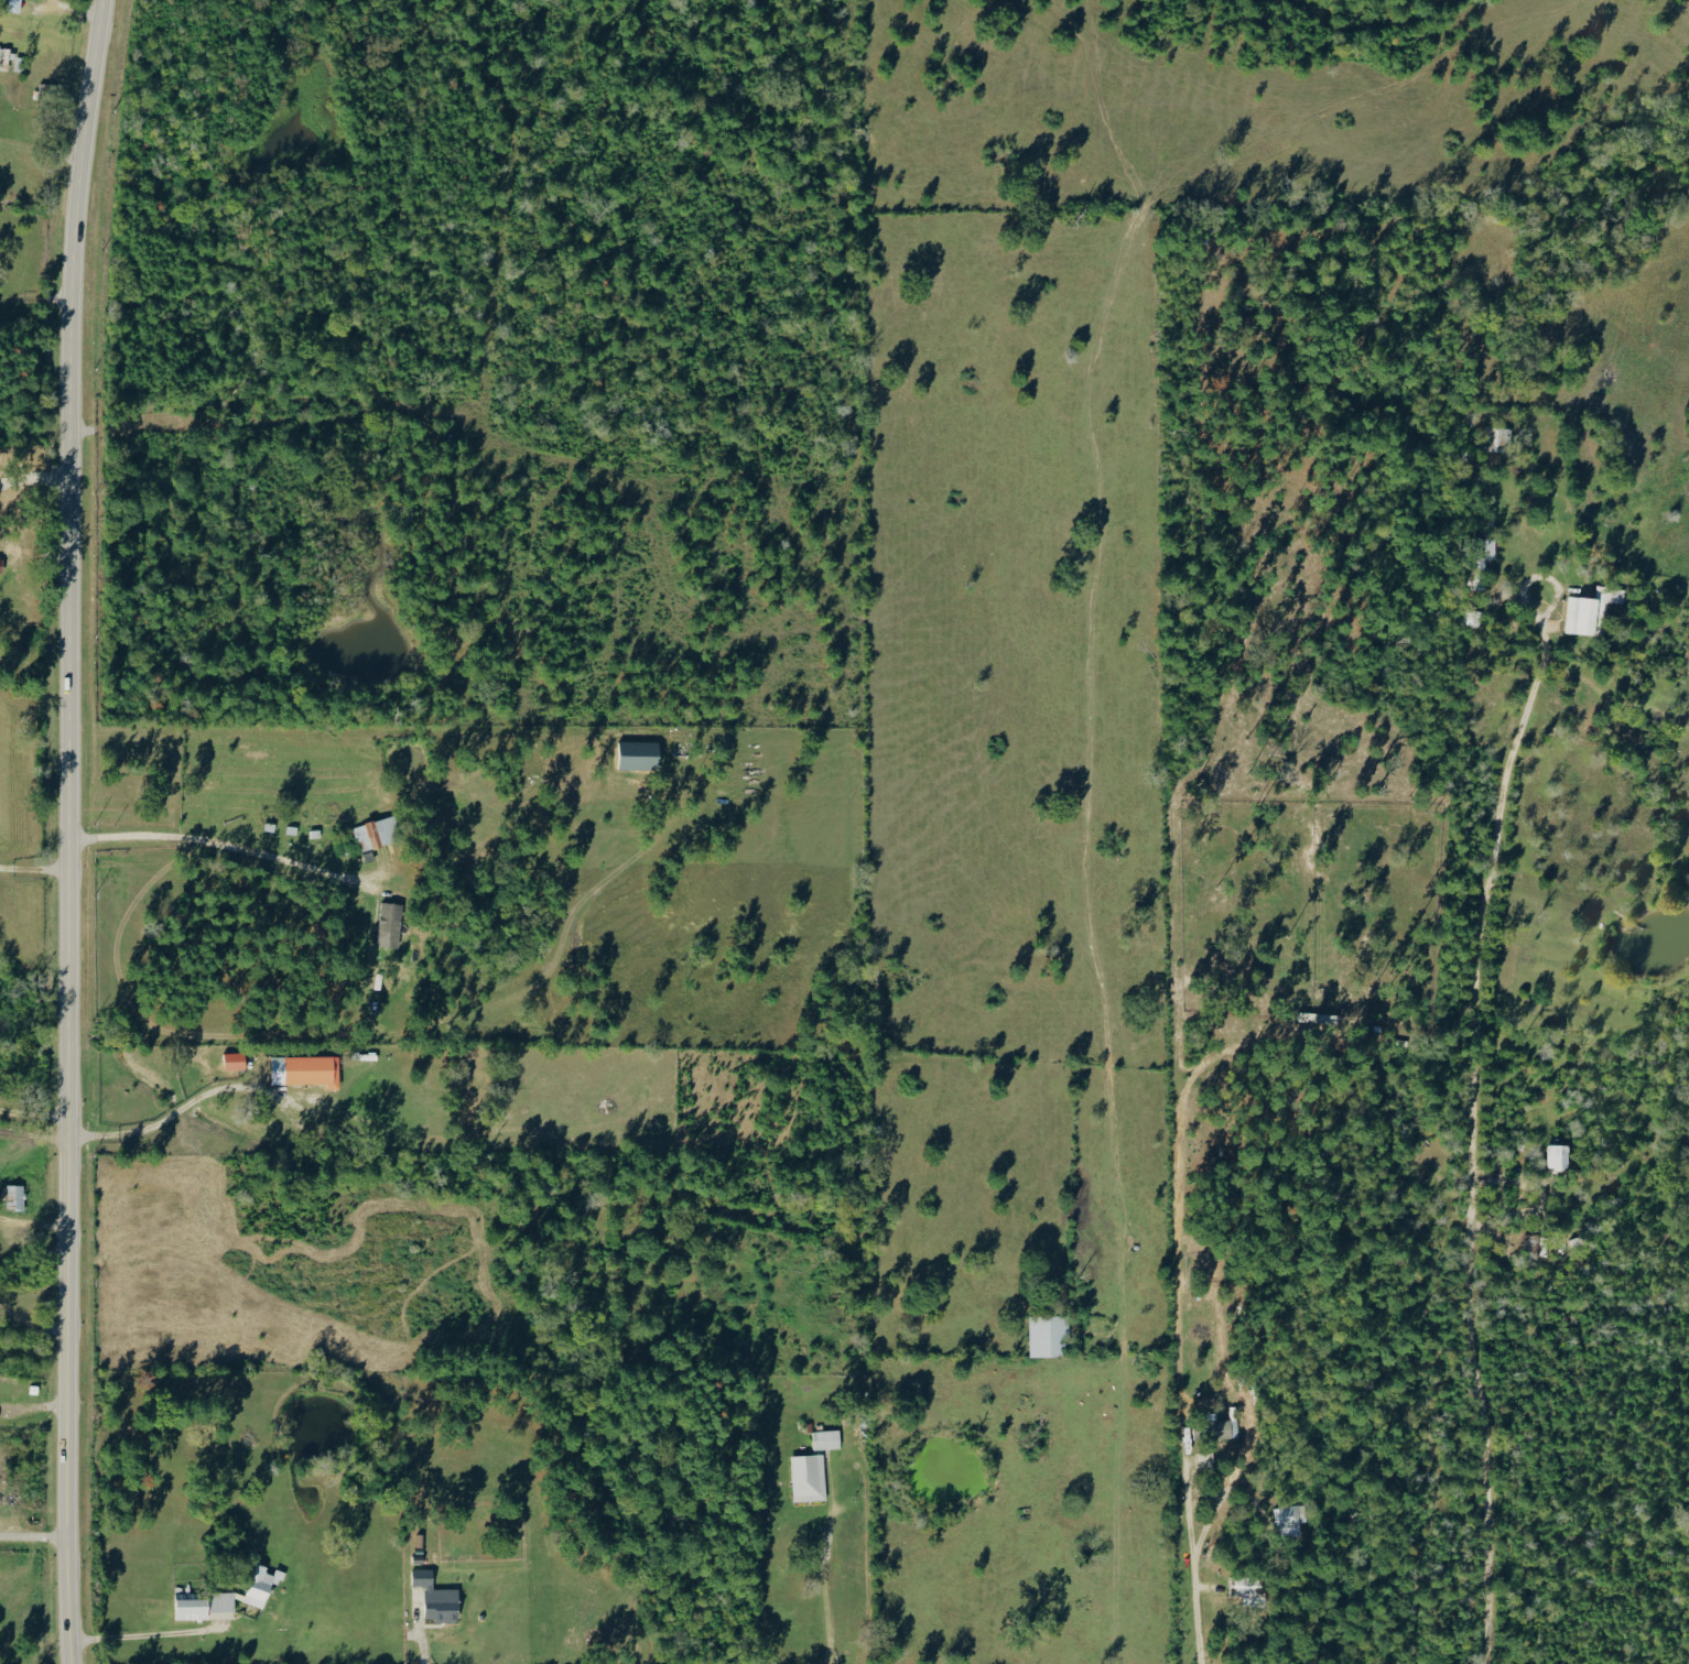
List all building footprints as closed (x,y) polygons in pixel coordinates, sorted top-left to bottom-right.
[(21,0),(8,0),(7,11),(20,13),(21,0)] [(1496,542),(1478,542),(1479,559),(1496,559),(1496,542)] [(1601,636),(1603,602),(1624,603),(1625,588),(1597,587),(1596,599),(1568,597),(1565,634),(1601,636)] [(659,742),(618,742),(618,770),(659,771),(659,742)] [(353,827),(360,852),(402,840),(395,815),(353,827)] [(400,904),(380,903),(378,947),(399,948),(400,904)] [(224,1072),(245,1071),(244,1053),(223,1054),(224,1072)] [(339,1057),(270,1057),(271,1086),(326,1085),(326,1090),(339,1090),(339,1057)] [(1547,1168),(1568,1169),(1569,1143),(1547,1143),(1547,1168)] [(24,1210),(24,1184),(7,1184),(7,1209),(24,1210)] [(1029,1316),(1030,1356),(1068,1356),(1067,1315),(1029,1316)] [(1230,1419),(1210,1420),(1211,1439),(1237,1438),(1236,1409),(1230,1409),(1230,1419)] [(813,1450),(840,1449),(840,1430),(813,1431),(813,1450)] [(824,1454),(791,1455),(793,1501),(826,1501),(824,1454)] [(1276,1507),(1280,1538),(1302,1536),(1301,1522),(1306,1522),(1304,1505),(1276,1507)] [(433,1570),(412,1569),(411,1586),(425,1586),(424,1621),(457,1621),(458,1589),(433,1588),(433,1570)]
